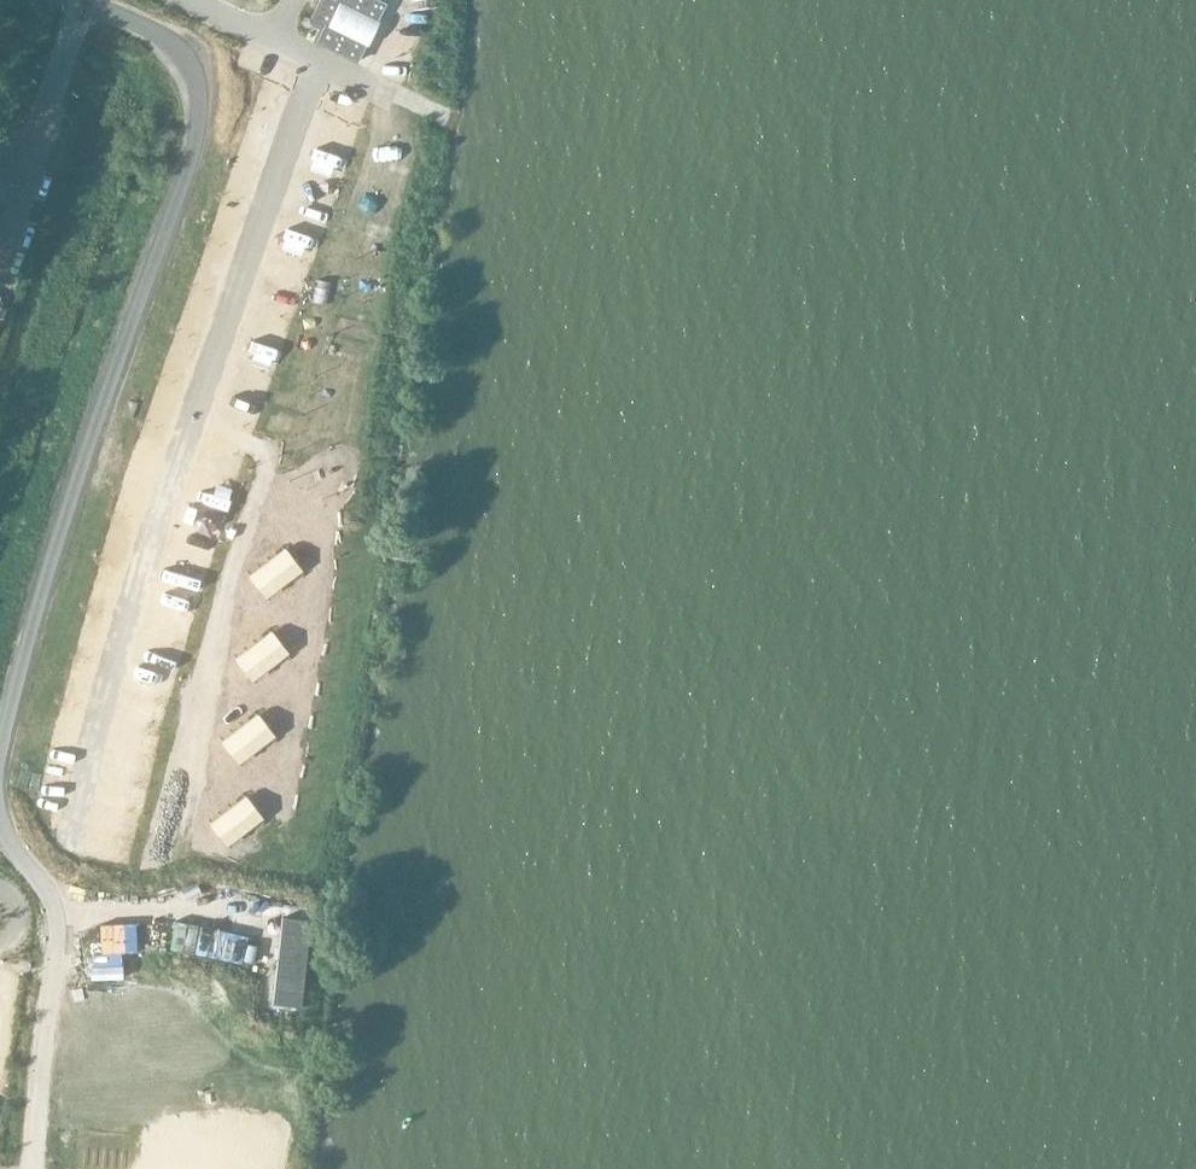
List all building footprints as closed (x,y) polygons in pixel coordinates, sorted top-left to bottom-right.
[(311,18),(325,25),(317,42),(357,62),(386,4),(379,0),(337,0),(336,1),(335,0),(320,0),(311,18)] [(288,545),(249,572),(266,596),(305,569),(288,545)] [(271,625),(236,655),(256,679),(291,649),(271,625)] [(259,712),(223,737),(239,759),(274,734),(259,712)] [(248,794),(209,822),(225,843),(264,815),(248,794)]
